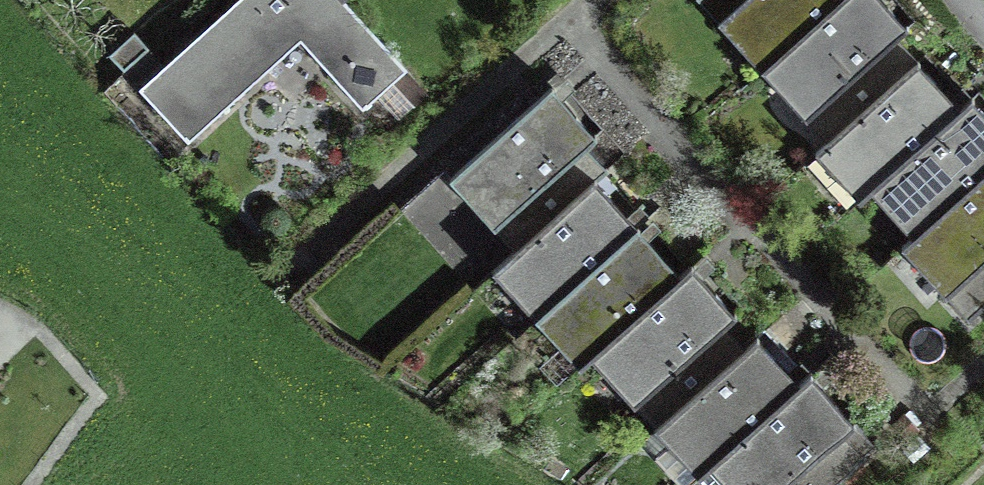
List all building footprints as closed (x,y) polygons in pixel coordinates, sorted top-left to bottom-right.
[(344,0),(239,0),(218,19),(140,90),(184,139),(300,34),(366,106),(407,69),(392,53),(344,0)] [(743,0),(699,0),(719,22),(730,12),(743,0)] [(840,0),(743,0),(730,12),(774,59),(840,0)] [(774,59),(816,106),(806,115),(830,142),(920,61),(898,37),(909,26),(886,1),(885,0),(840,0),(774,59)] [(133,32),(108,54),(123,71),(148,49),(133,32)] [(830,142),(807,163),(849,208),(883,177),(961,106),(940,83),(920,61),(830,142)] [(573,111),(551,87),(461,168),(503,214),(492,224),(516,251),(594,181),(604,173),(582,148),(595,136),(573,111)] [(883,177),(927,226),(983,174),(983,109),(972,96),(961,106),(883,177)] [(927,226),(916,235),(958,281),(946,292),(970,318),(983,305),(983,174),(927,226)] [(613,202),(594,181),(516,251),(506,260),(548,307),(637,228),(613,202)] [(637,228),(548,307),(591,355),(603,345),(680,276),(656,250),(637,228)] [(680,276),(603,345),(644,390),(632,401),(656,427),(666,419),(746,347),(725,323),(734,314),(712,289),(691,266),(680,276)] [(666,419),(680,434),(655,457),(680,484),(685,484),(710,463),(800,383),(778,358),(758,336),(746,347),(666,419)] [(710,463),(730,484),(836,484),(866,459),(843,434),(856,423),(832,396),(811,373),(800,383),(710,463)]
